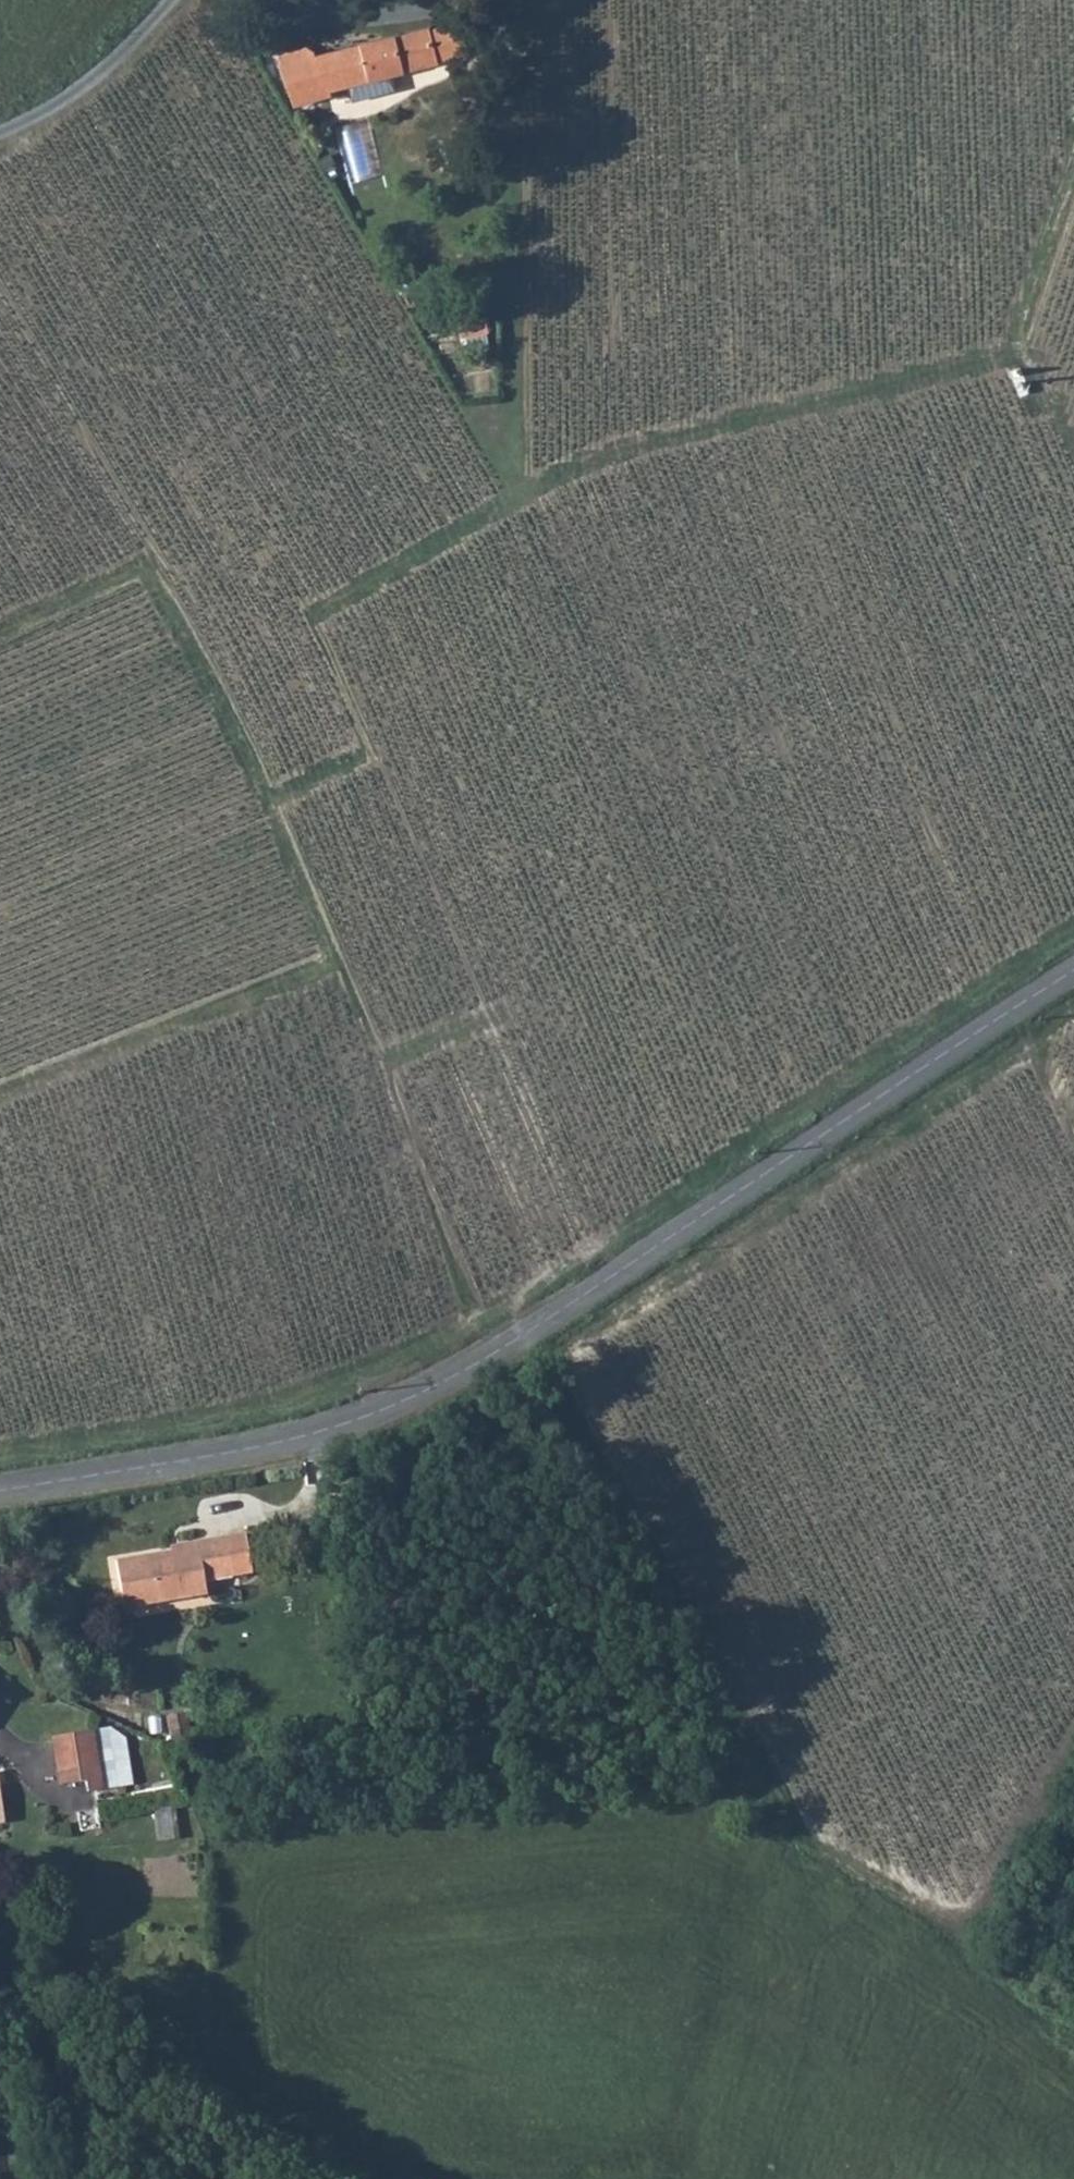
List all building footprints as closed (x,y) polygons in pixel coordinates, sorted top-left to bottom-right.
[(444,0),(408,0),(363,11),(374,46),(452,28),(444,0)] [(374,46),(363,11),(324,20),(337,55),(374,46)] [(337,62),(337,55),(324,20),(282,31),(297,69),(337,62)] [(184,1548),(185,1557),(121,1566),(127,1615),(212,1604),(210,1587),(271,1576),(247,1539),(184,1548)] [(89,1794),(108,1793),(98,1730),(60,1735),(69,1785),(89,1784),(89,1794)]
